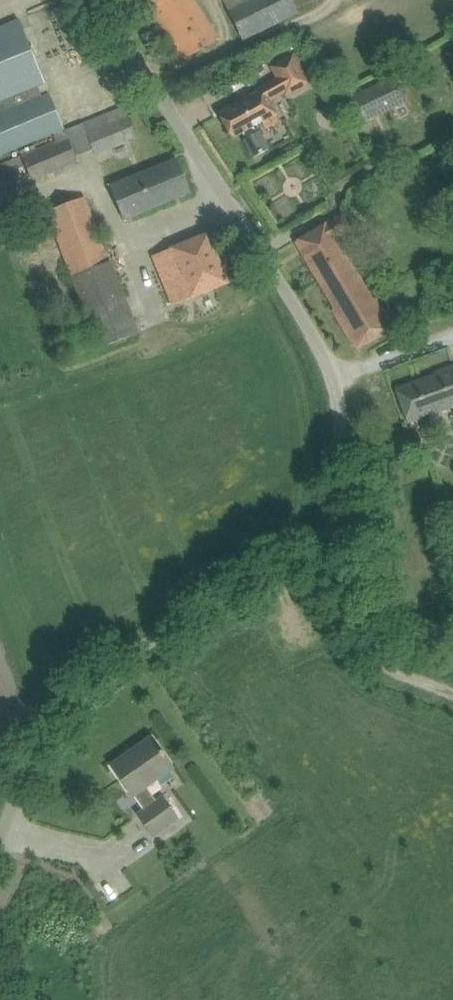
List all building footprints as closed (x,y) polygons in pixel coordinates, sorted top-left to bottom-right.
[(153,7),(150,8),(184,61),(218,39),(193,0),(148,0),(153,7)] [(242,41),(319,3),(318,0),(222,0),(242,41)] [(0,27),(0,155),(64,129),(49,94),(41,97),(36,86),(45,83),(19,20),(0,27)] [(236,104),(218,114),(232,139),(243,133),(246,139),(243,140),(253,158),(269,150),(259,132),(256,133),(253,127),(276,115),(268,101),(284,92),(286,95),(309,83),(293,54),(270,67),(276,78),(235,101),(236,104)] [(396,77),(347,100),(358,124),(407,101),(396,77)] [(125,108),(106,115),(102,117),(106,127),(87,135),(95,154),(136,137),(125,108)] [(67,137),(21,156),(31,180),(77,161),(67,137)] [(158,167),(109,185),(124,220),(191,193),(177,159),(158,167)] [(47,212),(72,277),(99,348),(137,335),(84,197),(47,212)] [(24,220),(31,239),(52,230),(45,212),(24,220)] [(341,215),(313,232),(295,242),(335,309),(332,310),(351,342),(361,336),(365,344),(389,330),(336,238),(350,230),(341,215)] [(207,234),(189,242),(152,257),(172,305),(227,283),(207,234)] [(414,382),(395,389),(408,423),(452,407),(452,366),(434,373),(434,374),(414,382)] [(172,767),(163,755),(152,738),(111,767),(132,795),(133,795),(144,811),(138,815),(152,835),(177,818),(163,798),(157,802),(145,786),(172,767)]
